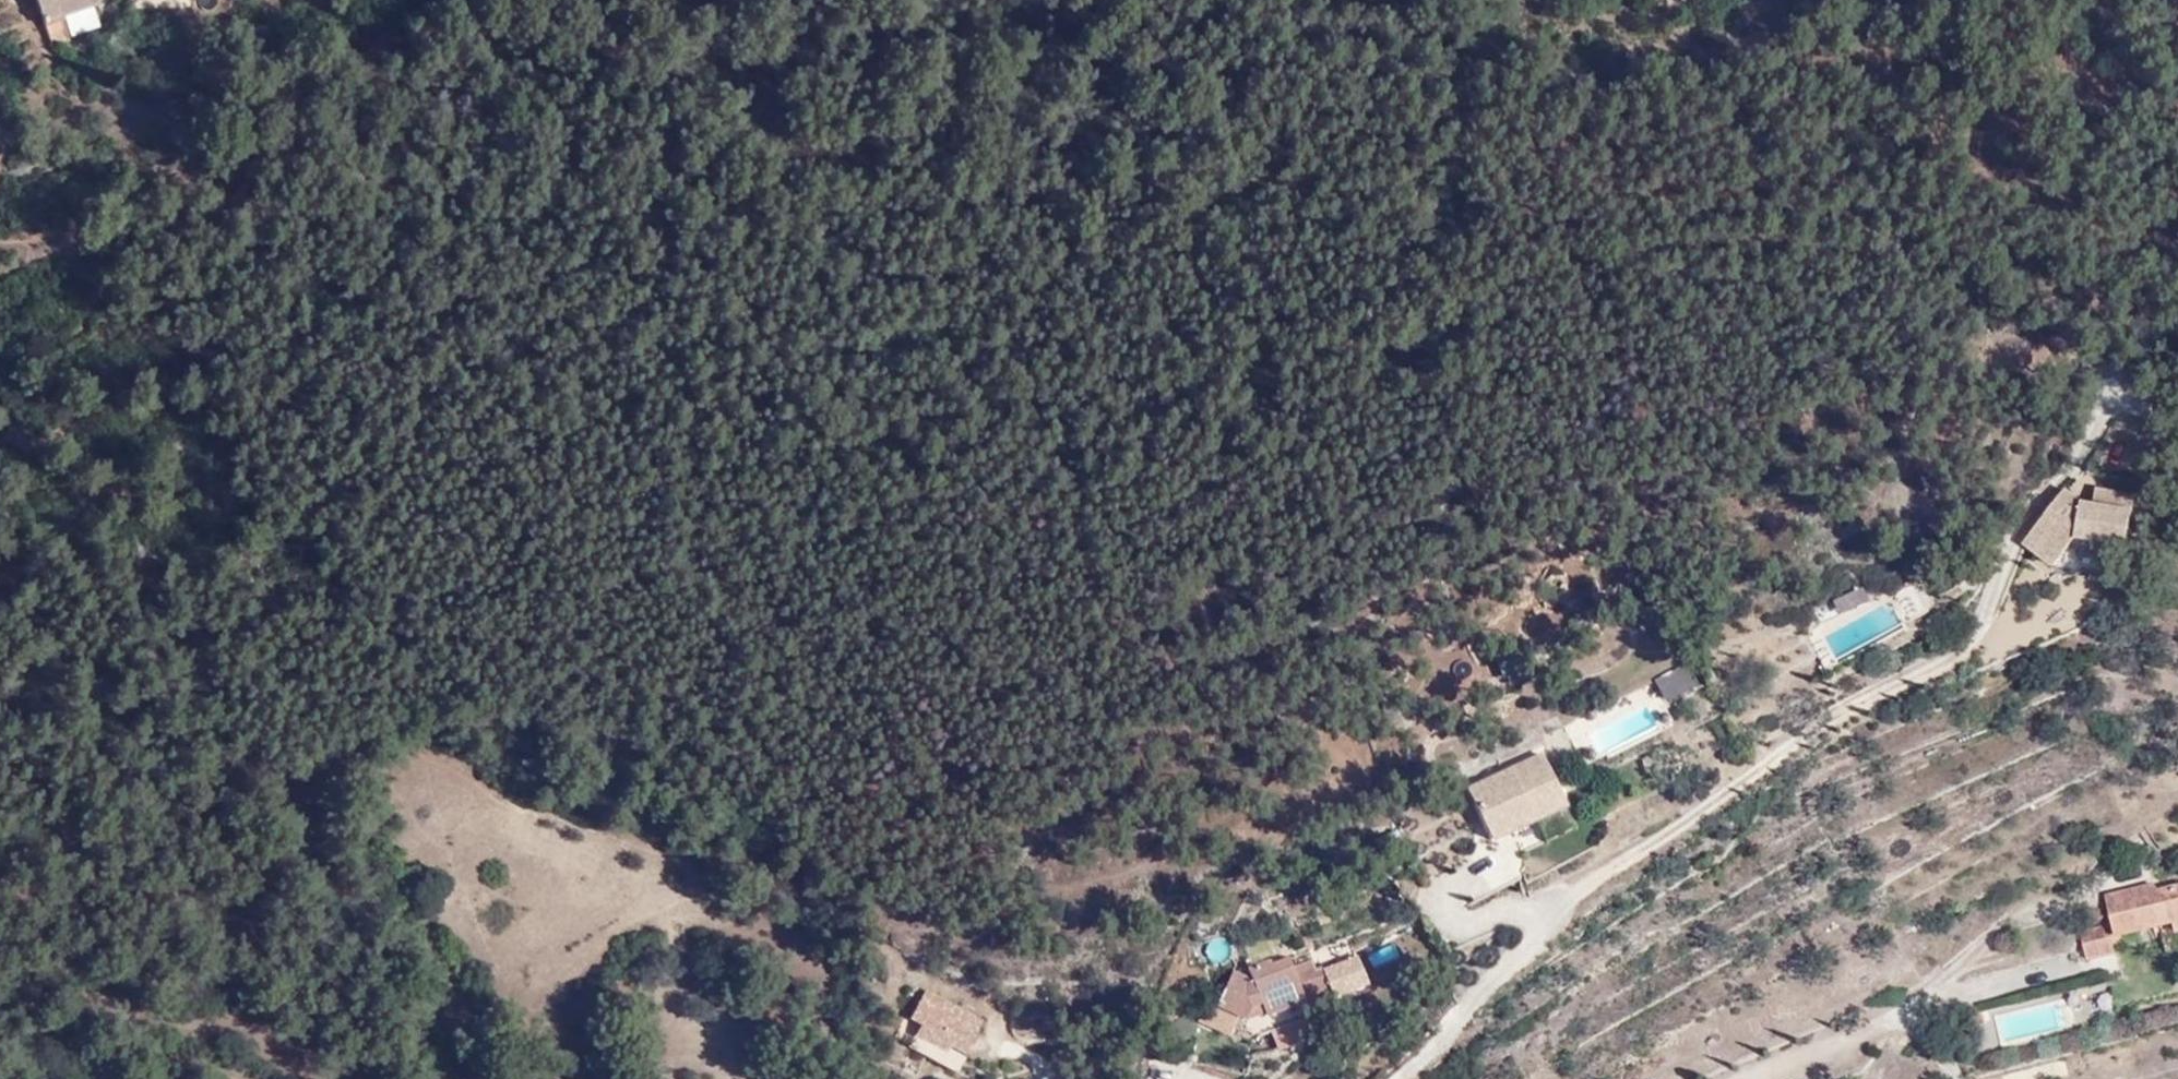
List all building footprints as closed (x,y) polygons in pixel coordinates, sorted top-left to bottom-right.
[(45,20),(100,3),(100,0),(39,0),(45,20)] [(63,19),(44,24),(48,41),(67,37),(63,19)] [(2071,546),(2120,553),(2128,504),(2090,498),(2088,514),(2076,513),(2059,499),(2018,551),(2049,574),(2071,546)] [(1664,703),(1692,688),(1680,665),(1652,681),(1664,703)] [(1528,767),(1453,803),(1477,852),(1552,817),(1528,767)] [(2070,944),(2077,972),(2113,963),(2109,946),(2161,933),(2165,940),(2177,938),(2177,893),(2149,900),(2145,894),(2094,907),(2102,936),(2070,944)] [(1361,955),(1321,967),(1332,1002),(1372,990),(1361,955)] [(1230,975),(1213,1010),(1242,1024),(1261,1017),(1262,1019),(1300,1005),(1298,1001),(1324,991),(1316,971),(1311,973),(1308,964),(1287,972),(1284,962),(1266,968),(1264,964),(1245,972),(1248,980),(1243,981),(1230,975)] [(961,1059),(979,1024),(922,993),(906,1023),(917,1029),(911,1040),(943,1058),(946,1051),(961,1059)]
